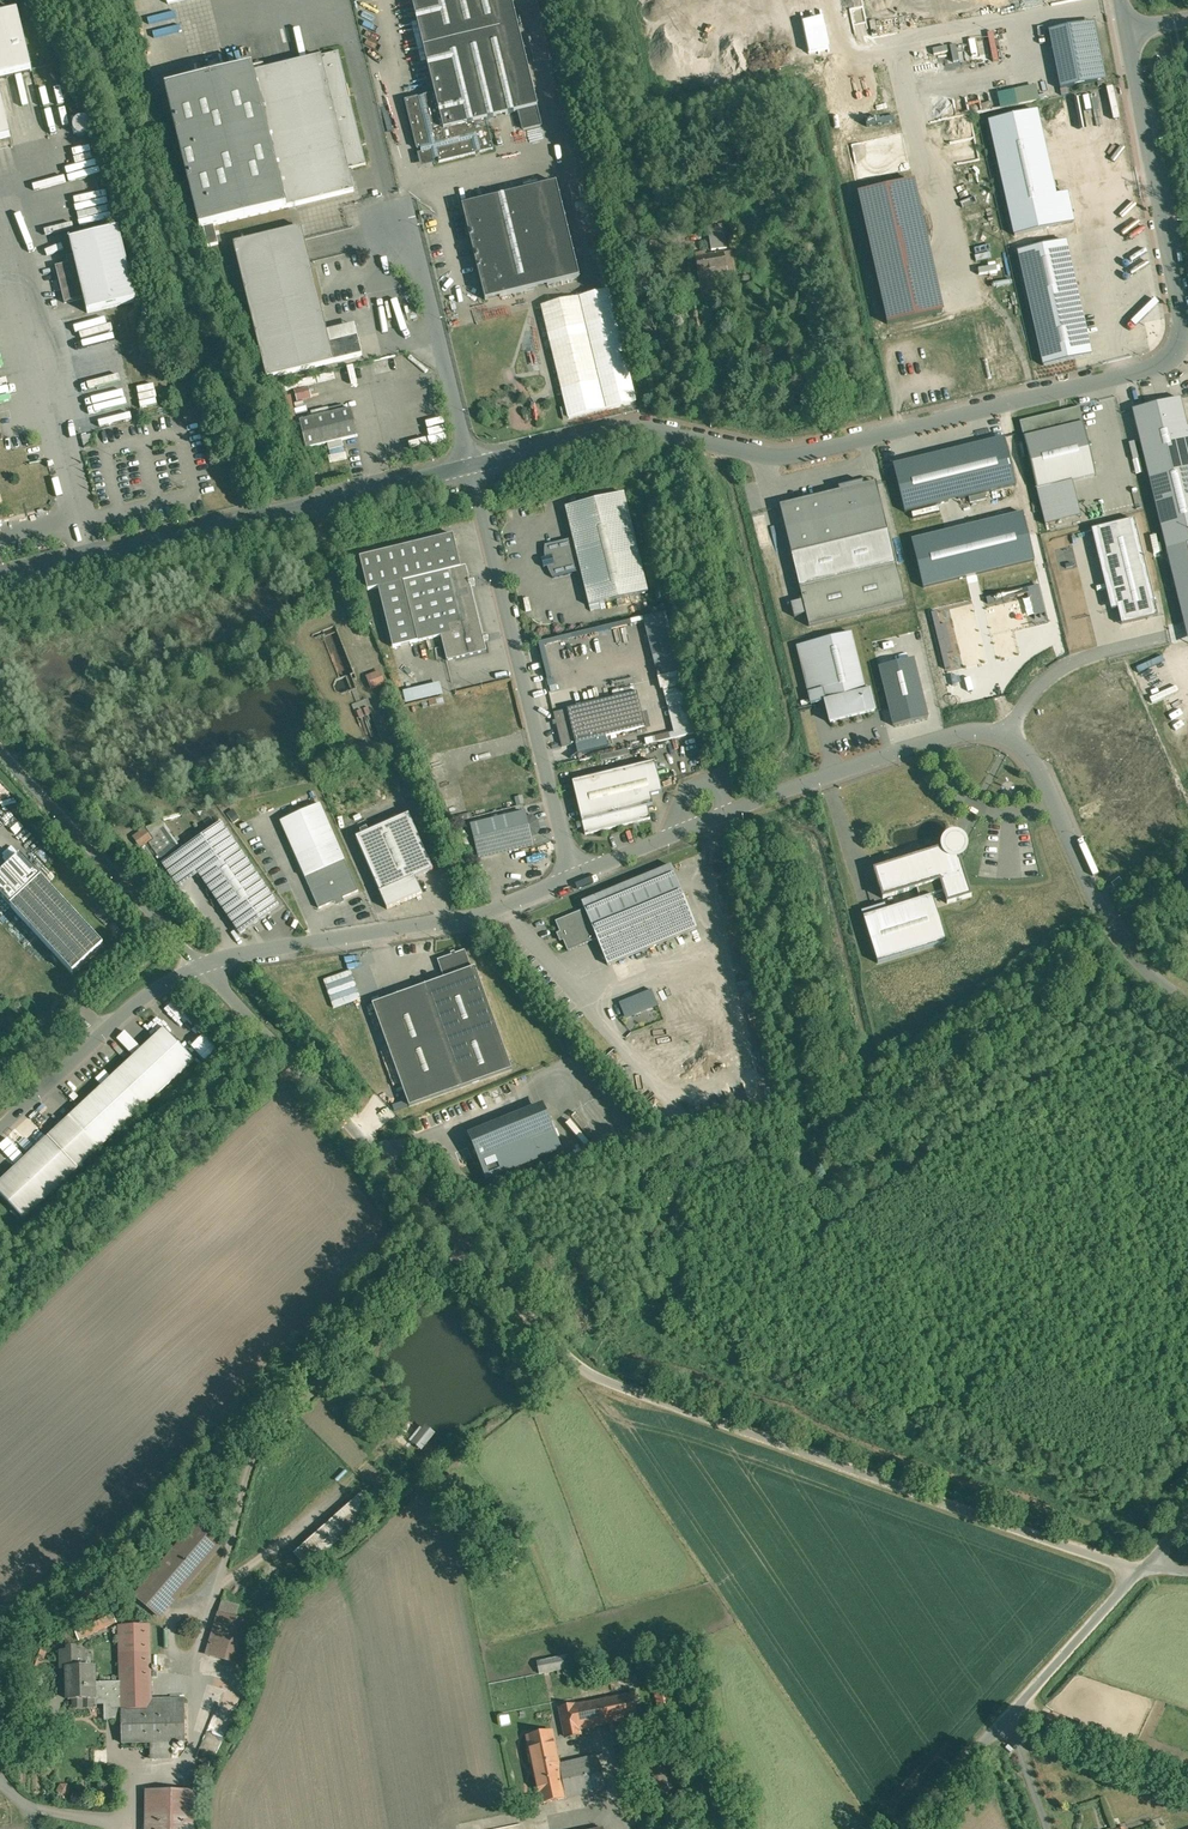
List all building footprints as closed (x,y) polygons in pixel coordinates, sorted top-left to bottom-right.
[(435,94),(444,130),(486,120),(520,112),(537,108),(539,107),(512,0),(412,0),(435,94)] [(0,16),(0,79),(32,71),(18,12),(0,16)] [(1094,23),(1049,31),(1060,89),(1105,81),(1094,23)] [(254,73),(287,208),(355,192),(349,169),(367,165),(339,53),(254,73)] [(253,67),(166,88),(201,229),(204,229),(215,226),(287,208),(254,73),(253,67)] [(999,107),(1039,102),(1037,87),(997,92),(999,107)] [(11,137),(0,93),(0,139),(11,137)] [(444,130),(435,94),(406,101),(418,149),(421,148),(423,154),(424,156),(425,158),(429,160),(432,161),(439,159),(440,163),(494,149),(486,120),(444,130)] [(537,108),(520,112),(524,130),(541,126),(537,108)] [(1016,143),(996,147),(1013,232),(1070,220),(1065,194),(1056,196),(1039,113),(1011,119),(1016,143)] [(83,119),(81,119),(79,120),(78,121),(76,122),(76,123),(75,125),(75,126),(74,127),(74,128),(74,130),(75,131),(76,133),(77,135),(79,136),(80,137),(82,137),(84,137),(86,137),(87,137),(88,136),(90,135),(91,133),(92,132),(92,131),(92,129),(93,128),(92,126),(91,123),(90,122),(89,121),(87,120),(85,119),(83,119)] [(557,183),(463,206),(486,301),(580,278),(557,183)] [(915,185),(859,198),(887,328),(943,315),(915,185)] [(724,224),(708,226),(712,250),(728,248),(724,224)] [(215,226),(204,229),(209,247),(219,245),(215,226)] [(302,228),(234,244),(267,379),(269,379),(278,377),(335,363),(331,344),(302,228)] [(120,229),(71,241),(85,298),(88,313),(137,301),(120,229)] [(1065,247),(1017,258),(1041,367),(1089,357),(1065,247)] [(725,252),(697,257),(703,293),(731,288),(725,252)] [(69,264),(56,267),(65,303),(85,298),(74,256),(67,258),(69,264)] [(988,262),(973,265),(976,280),(991,277),(988,262)] [(606,291),(542,307),(570,418),(634,402),(606,291)] [(358,337),(331,344),(335,363),(363,356),(358,337)] [(278,377),(269,379),(271,386),(280,384),(278,377)] [(1180,403),(1136,414),(1187,625),(1187,431),(1187,432),(1180,403)] [(1020,422),(1024,437),(1083,423),(1079,407),(1020,422)] [(352,410),(300,422),(307,449),(359,437),(352,410)] [(80,433),(95,432),(95,419),(80,420),(80,433)] [(1083,423),(1024,437),(1037,491),(1072,482),(1096,476),(1083,423)] [(1004,437),(894,464),(906,512),(1015,486),(1004,437)] [(343,441),(329,444),(337,478),(351,475),(343,441)] [(313,461),(305,464),(311,477),(319,474),(313,461)] [(839,492),(779,506),(791,555),(888,531),(876,483),(864,486),(863,482),(838,488),(839,492)] [(1072,482),(1037,491),(1046,526),(1081,517),(1072,482)] [(625,493),(566,508),(574,539),(582,571),(590,606),(600,604),(649,592),(625,493)] [(1022,513),(912,540),(923,588),(1034,561),(1022,513)] [(1134,520),(1091,530),(1111,610),(1118,608),(1122,624),(1158,616),(1134,520)] [(888,531),(791,555),(809,627),(906,603),(888,531)] [(454,535),(360,557),(369,591),(379,588),(394,648),(442,636),(448,661),(487,651),(467,566),(462,567),(454,535)] [(574,539),(546,546),(545,552),(546,558),(542,559),(545,568),(548,567),(550,573),(554,578),(582,571),(574,539)] [(852,633),(797,646),(809,694),(823,691),(826,701),(866,691),(852,633)] [(914,659),(878,668),(893,727),(929,718),(914,659)] [(371,691),(385,685),(380,671),(365,677),(371,691)] [(680,672),(658,678),(661,690),(663,690),(674,733),(645,740),(646,745),(694,733),(680,672)] [(440,685),(406,693),(408,701),(442,693),(440,685)] [(826,701),(825,701),(831,723),(875,712),(870,690),(866,691),(826,701)] [(637,692),(567,709),(567,710),(554,713),(562,747),(575,744),(576,745),(645,728),(637,692)] [(579,761),(595,757),(594,751),(578,755),(579,761)] [(655,762),(573,782),(582,822),(647,807),(653,806),(650,796),(662,793),(655,762)] [(320,806),(281,824),(320,908),(358,891),(320,806)] [(647,807),(582,822),(585,835),(650,819),(647,807)] [(526,813),(472,826),(479,854),(533,841),(531,836),(527,818),(526,813)] [(410,814),(357,837),(381,892),(380,893),(381,893),(388,909),(423,894),(416,878),(434,870),(410,814)] [(538,821),(533,817),(527,818),(531,836),(537,834),(539,829),(538,821)] [(221,824),(162,867),(179,890),(198,877),(240,935),(280,906),(221,824)] [(146,829),(134,837),(141,847),(153,839),(146,829)] [(944,848),(875,869),(884,898),(917,888),(941,881),(944,891),(948,903),(972,896),(961,860),(960,860),(959,855),(960,854),(962,853),(964,851),(964,848),(965,846),(964,843),(963,841),(962,839),(960,837),(957,836),(955,836),(952,837),(950,838),(948,839),(946,842),(946,844),(945,846),(946,848),(944,848)] [(22,856),(0,876),(0,895),(74,974),(104,945),(22,856)] [(672,866),(583,902),(586,909),(598,939),(608,965),(697,928),(672,866)] [(1120,878),(1112,884),(1116,889),(1124,883),(1120,878)] [(941,881),(917,888),(921,899),(933,896),(933,895),(944,891),(941,881)] [(921,899),(864,917),(878,963),(947,942),(933,896),(921,899)] [(586,909),(556,921),(569,951),(598,939),(586,909)] [(466,950),(438,960),(445,978),(472,968),(466,950)] [(445,978),(373,1004),(410,1106),(513,1069),(476,967),(472,968),(445,978)] [(651,991),(620,1003),(626,1018),(657,1006),(651,991)] [(628,1030),(620,1020),(615,1024),(623,1034),(628,1030)] [(165,1028),(70,1117),(100,1149),(195,1060),(165,1028)] [(763,1054),(756,1056),(757,1064),(764,1062),(763,1054)] [(546,1110),(488,1133),(504,1172),(561,1148),(546,1110)] [(70,1117),(0,1182),(0,1194),(24,1219),(100,1149),(70,1117)] [(488,1133),(471,1140),(487,1179),(504,1172),(488,1133)] [(363,1497),(297,1556),(308,1568),(374,1510),(363,1497)] [(197,1525),(136,1597),(159,1616),(220,1545),(197,1525)] [(240,1606),(223,1601),(219,1613),(236,1618),(240,1606)] [(111,1609),(74,1627),(80,1640),(117,1622),(111,1609)] [(236,1618),(219,1613),(207,1654),(245,1666),(257,1624),(236,1618)] [(151,1654),(150,1626),(120,1626),(120,1655),(151,1654)] [(76,1651),(76,1647),(69,1648),(69,1651),(62,1651),(63,1668),(68,1668),(68,1667),(83,1667),(83,1651),(76,1651)] [(37,1648),(31,1665),(41,1668),(47,1652),(37,1648)] [(152,1699),(151,1654),(120,1655),(121,1682),(122,1705),(122,1720),(122,1722),(123,1743),(172,1742),(186,1742),(185,1698),(152,1699)] [(572,1655),(538,1662),(540,1674),(574,1667),(572,1655)] [(95,1682),(94,1667),(83,1667),(68,1667),(68,1668),(69,1700),(74,1700),(93,1699),(95,1699),(95,1698),(105,1698),(105,1705),(122,1705),(121,1682),(95,1682)] [(670,1691),(656,1694),(660,1712),(674,1710),(670,1691)] [(634,1693),(574,1705),(561,1708),(567,1737),(581,1734),(579,1728),(638,1717),(634,1693)] [(93,1704),(93,1699),(74,1700),(74,1705),(77,1708),(90,1707),(93,1704)] [(105,1705),(105,1720),(122,1720),(122,1705),(105,1705)] [(552,1731),(528,1736),(538,1783),(562,1778),(559,1764),(552,1731)] [(172,1757),(172,1742),(151,1743),(152,1758),(172,1757)] [(597,1756),(559,1764),(562,1778),(538,1783),(542,1804),(604,1790),(597,1756)] [(663,1759),(647,1762),(654,1795),(669,1792),(663,1759)] [(696,1788),(679,1791),(681,1804),(699,1801),(696,1788)] [(148,1791),(148,1828),(196,1828),(196,1792),(148,1791)]
